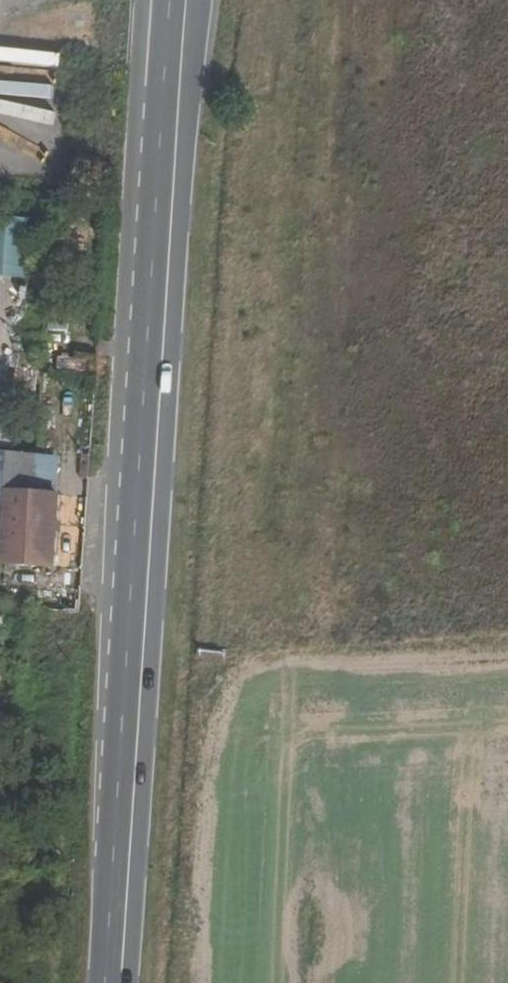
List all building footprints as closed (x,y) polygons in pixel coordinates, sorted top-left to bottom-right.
[(11,462),(7,532),(43,534),(47,463),(18,461),(19,427),(0,427),(0,462),(11,462)]
